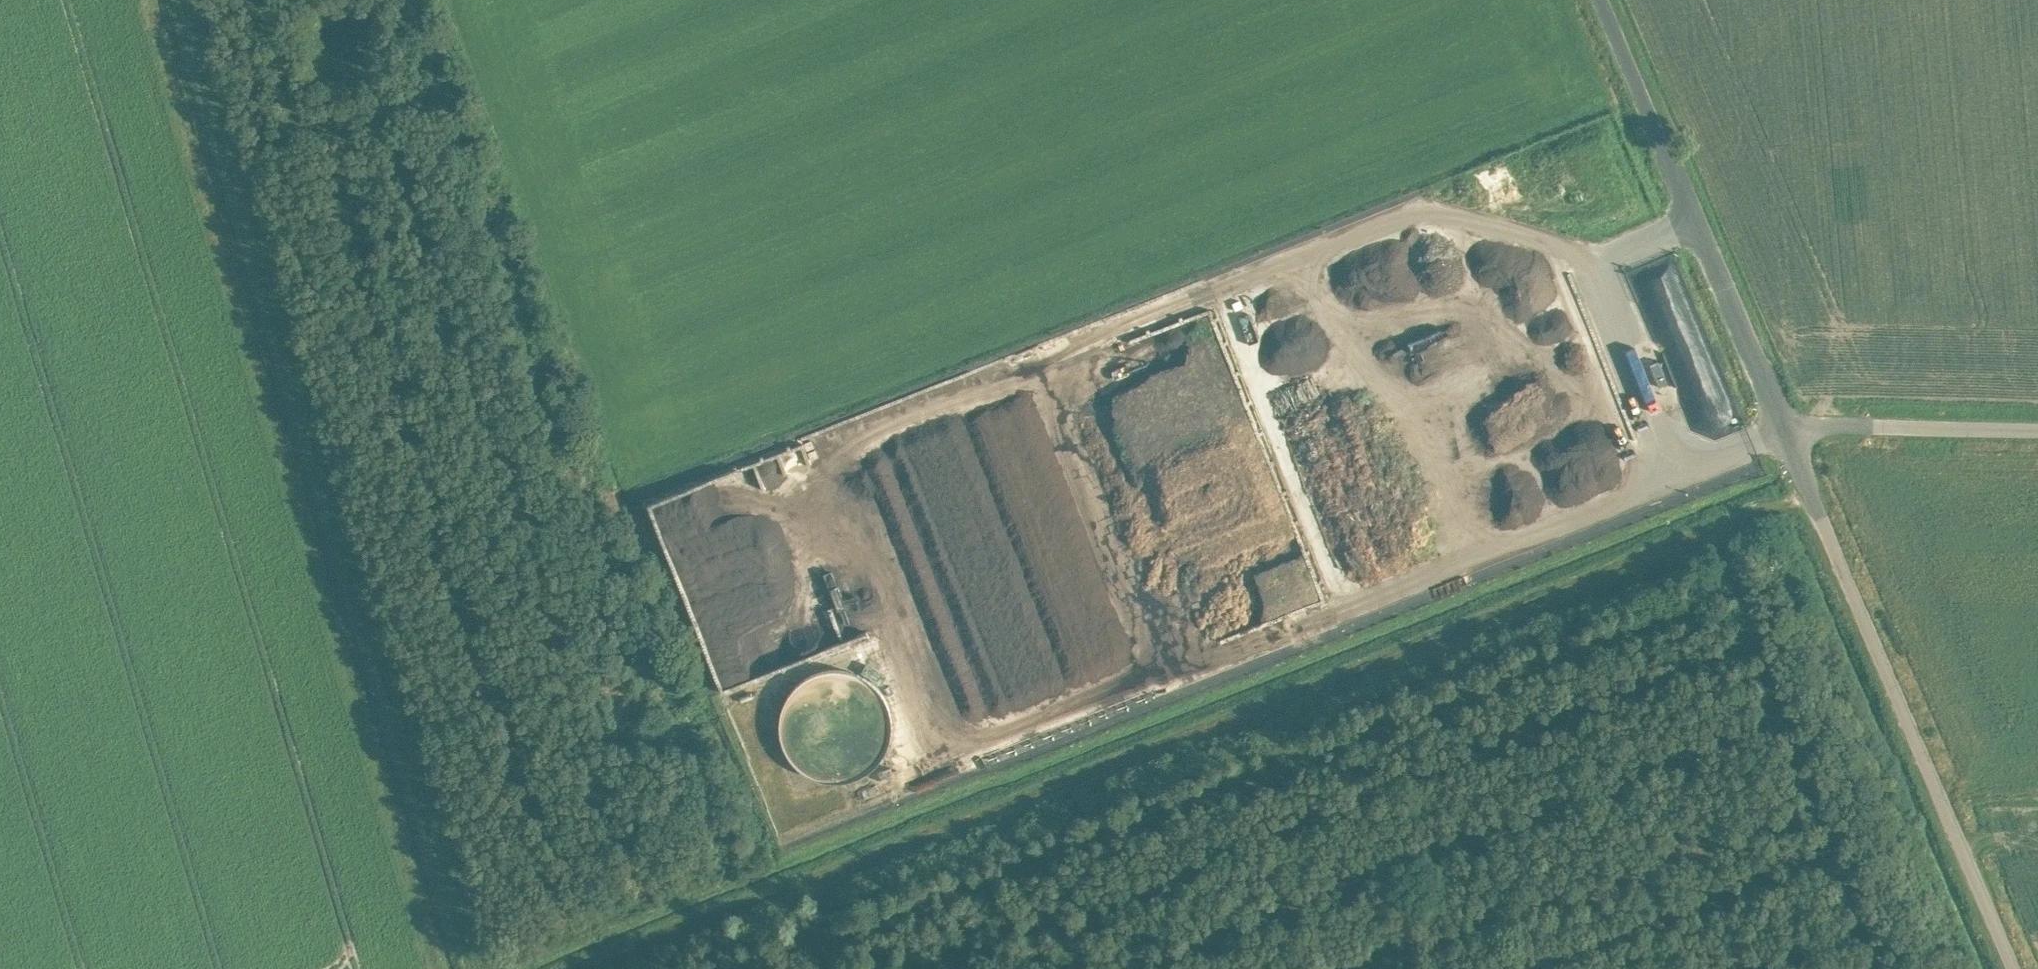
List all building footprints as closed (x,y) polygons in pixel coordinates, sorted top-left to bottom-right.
[(1737,418),(1682,254),(1638,268),(1693,433),(1737,418)] [(1659,360),(1650,364),(1659,386),(1668,383),(1659,360)] [(798,567),(780,531),(755,544),(773,580),(798,567)] [(848,694),(844,721),(858,723),(854,744),(885,749),(890,718),(879,716),(882,700),(848,694)]
